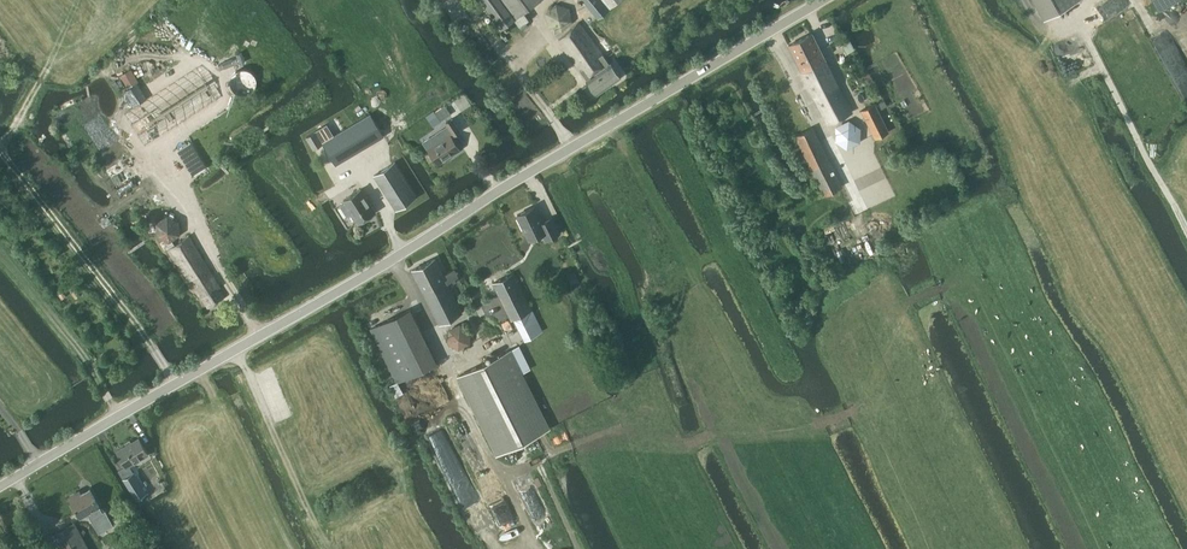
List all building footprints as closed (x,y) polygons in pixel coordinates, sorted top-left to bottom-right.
[(540,0),(481,0),(502,28),(514,19),(520,26),(530,19),(525,11),(540,0)] [(620,0),(583,0),(599,18),(620,0)] [(1046,19),(1081,0),(1035,0),(1046,19)] [(1179,0),(1153,0),(1160,11),(1179,0)] [(609,64),(605,58),(579,22),(559,41),(597,93),(620,77),(610,63),(609,64)] [(829,124),(852,112),(812,34),(789,45),(829,124)] [(847,53),(854,49),(849,40),(841,45),(847,53)] [(121,92),(119,93),(130,111),(125,114),(146,145),(217,99),(197,68),(149,99),(138,82),(121,92)] [(446,104),(435,112),(441,120),(452,113),(446,104)] [(875,138),(889,132),(875,104),(861,110),(875,138)] [(336,164),(384,136),(372,114),(323,142),(336,164)] [(813,127),(796,136),(824,195),(842,186),(813,127)] [(314,148),(323,143),(316,131),(307,136),(314,148)] [(438,163),(460,149),(450,134),(428,148),(438,163)] [(396,209),(417,196),(395,162),(374,175),(396,209)] [(358,222),(375,211),(361,189),(344,200),(345,202),(341,205),(348,216),(352,213),(358,222)] [(552,218),(542,223),(535,206),(517,215),(529,240),(543,233),(546,240),(559,233),(552,218)] [(189,236),(176,244),(173,240),(181,234),(180,221),(168,214),(156,222),(157,236),(165,240),(160,243),(165,251),(168,249),(193,289),(196,287),(209,307),(227,296),(189,236)] [(462,312),(448,283),(459,278),(454,269),(443,274),(435,258),(412,269),(439,323),(462,312)] [(511,319),(532,309),(514,273),(493,283),(511,319)] [(411,309),(371,329),(383,352),(422,332),(411,309)] [(499,453),(548,428),(509,350),(460,375),(499,453)] [(139,438),(118,451),(127,465),(128,466),(129,465),(149,453),(139,438)] [(127,465),(119,470),(124,478),(137,499),(147,493),(135,472),(134,473),(129,465),(128,466),(127,465)] [(100,533),(113,525),(105,511),(103,512),(90,490),(81,495),(79,492),(69,498),(80,516),(87,512),(100,533)] [(74,523),(52,535),(60,548),(89,548),(74,523)]
